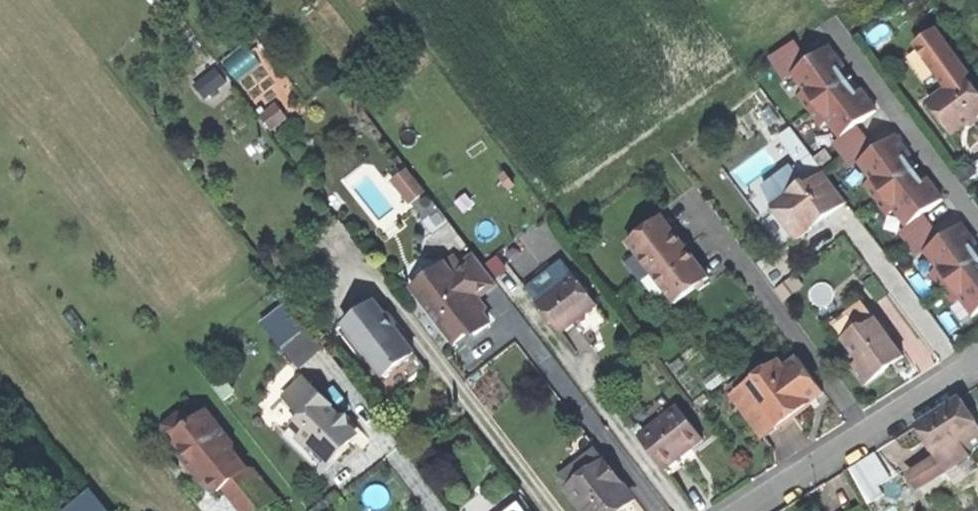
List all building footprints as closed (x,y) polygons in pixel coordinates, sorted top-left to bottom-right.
[(915,46),(947,89),(964,76),(967,73),(935,31),(915,46)] [(222,62),(238,79),(259,60),(243,43),(222,62)] [(857,127),(877,112),(861,91),(857,94),(841,72),(844,69),(829,48),(808,64),(792,43),(771,59),(786,80),(794,74),(806,91),(798,96),(821,128),(830,122),(842,138),(857,127)] [(953,136),(974,120),(977,118),(977,94),(964,76),(947,89),(928,103),(953,136)] [(860,163),(875,152),(857,127),(842,138),(835,143),(854,168),(860,163)] [(779,137),(794,158),(806,149),(791,128),(779,137)] [(896,211),(908,227),(923,216),(943,201),(927,180),(923,183),(907,161),(911,158),(895,137),(875,152),(860,163),(872,179),(865,185),(888,216),(896,211)] [(795,170),(804,183),(807,187),(825,174),(806,149),(794,158),(800,166),(795,170)] [(395,183),(401,191),(414,181),(408,172),(395,183)] [(831,215),(847,203),(825,174),(807,187),(804,183),(790,194),(782,193),(771,200),(771,206),(797,240),(831,215)] [(425,195),(414,181),(401,191),(412,205),(425,195)] [(927,252),(941,241),(923,216),(908,227),(902,232),(920,257),(927,252)] [(638,257),(652,275),(687,249),(674,232),(662,217),(628,243),(638,257)] [(927,252),(939,268),(932,275),(955,306),(963,300),(975,316),(977,314),(977,257),(973,250),(977,247),(961,226),(941,241),(927,252)] [(699,266),(687,249),(652,275),(666,293),(676,306),(710,280),(699,266)] [(463,268),(454,275),(484,314),(489,310),(480,298),(498,285),(477,257),(463,268)] [(627,265),(642,283),(652,275),(638,257),(627,265)] [(446,265),(450,270),(454,275),(463,268),(455,259),(446,265)] [(525,290),(537,306),(574,278),(562,262),(525,290)] [(432,276),(415,289),(457,344),(473,331),(478,337),(485,331),(493,325),(484,314),(454,275),(450,270),(440,277),(432,276)] [(655,301),(666,293),(652,275),(642,283),(655,301)] [(574,278),(537,306),(560,336),(579,321),(597,308),(574,278)] [(294,367),(319,349),(283,302),(259,320),(294,367)] [(340,330),(363,361),(369,356),(387,378),(416,356),(376,303),(340,330)] [(833,327),(843,340),(860,327),(861,330),(875,319),(863,303),(833,327)] [(852,367),(866,386),(888,370),(904,357),(875,319),(861,330),(860,327),(843,340),(859,361),(852,367)] [(358,364),(387,402),(398,394),(387,378),(369,356),(363,361),(358,364)] [(416,356),(387,378),(398,394),(410,384),(428,371),(416,356)] [(800,358),(786,368),(807,397),(821,387),(800,358)] [(781,361),(746,387),(748,388),(778,430),(790,421),(813,404),(812,403),(807,397),(786,368),(781,361)] [(306,379),(284,400),(302,418),(294,426),(299,432),(299,438),(311,451),(318,450),(331,465),(342,455),(350,446),(347,443),(351,439),(349,437),(350,418),(338,418),(330,408),(327,412),(319,402),(324,398),(306,379)] [(729,390),(735,398),(748,388),(746,387),(742,381),(729,390)] [(826,393),(821,387),(807,397),(812,403),(826,393)] [(765,439),(778,430),(748,388),(735,398),(765,439)] [(917,427),(937,459),(962,443),(968,452),(977,445),(977,425),(961,398),(937,414),(917,427)] [(637,438),(663,472),(683,457),(702,443),(676,408),(637,438)] [(180,454),(184,450),(196,465),(191,470),(206,488),(222,474),(226,479),(222,482),(227,487),(225,489),(242,510),(264,510),(278,500),(254,470),(249,469),(234,451),(236,446),(209,412),(196,422),(189,414),(181,414),(168,425),(165,435),(180,454)] [(321,475),(331,465),(318,450),(311,451),(299,438),(299,432),(294,426),(283,437),(321,475)] [(962,443),(937,459),(946,472),(971,456),(968,452),(962,443)] [(559,479),(568,490),(604,462),(596,451),(559,479)] [(850,470),(872,503),(884,495),(878,487),(891,479),(875,455),(850,470)] [(920,489),(946,472),(937,459),(911,476),(920,489)] [(629,504),(617,488),(621,485),(604,462),(568,490),(584,510),(620,510),(629,504)] [(633,501),(621,485),(617,488),(629,504),(633,501)] [(73,510),(107,510),(93,494),(73,510)]
